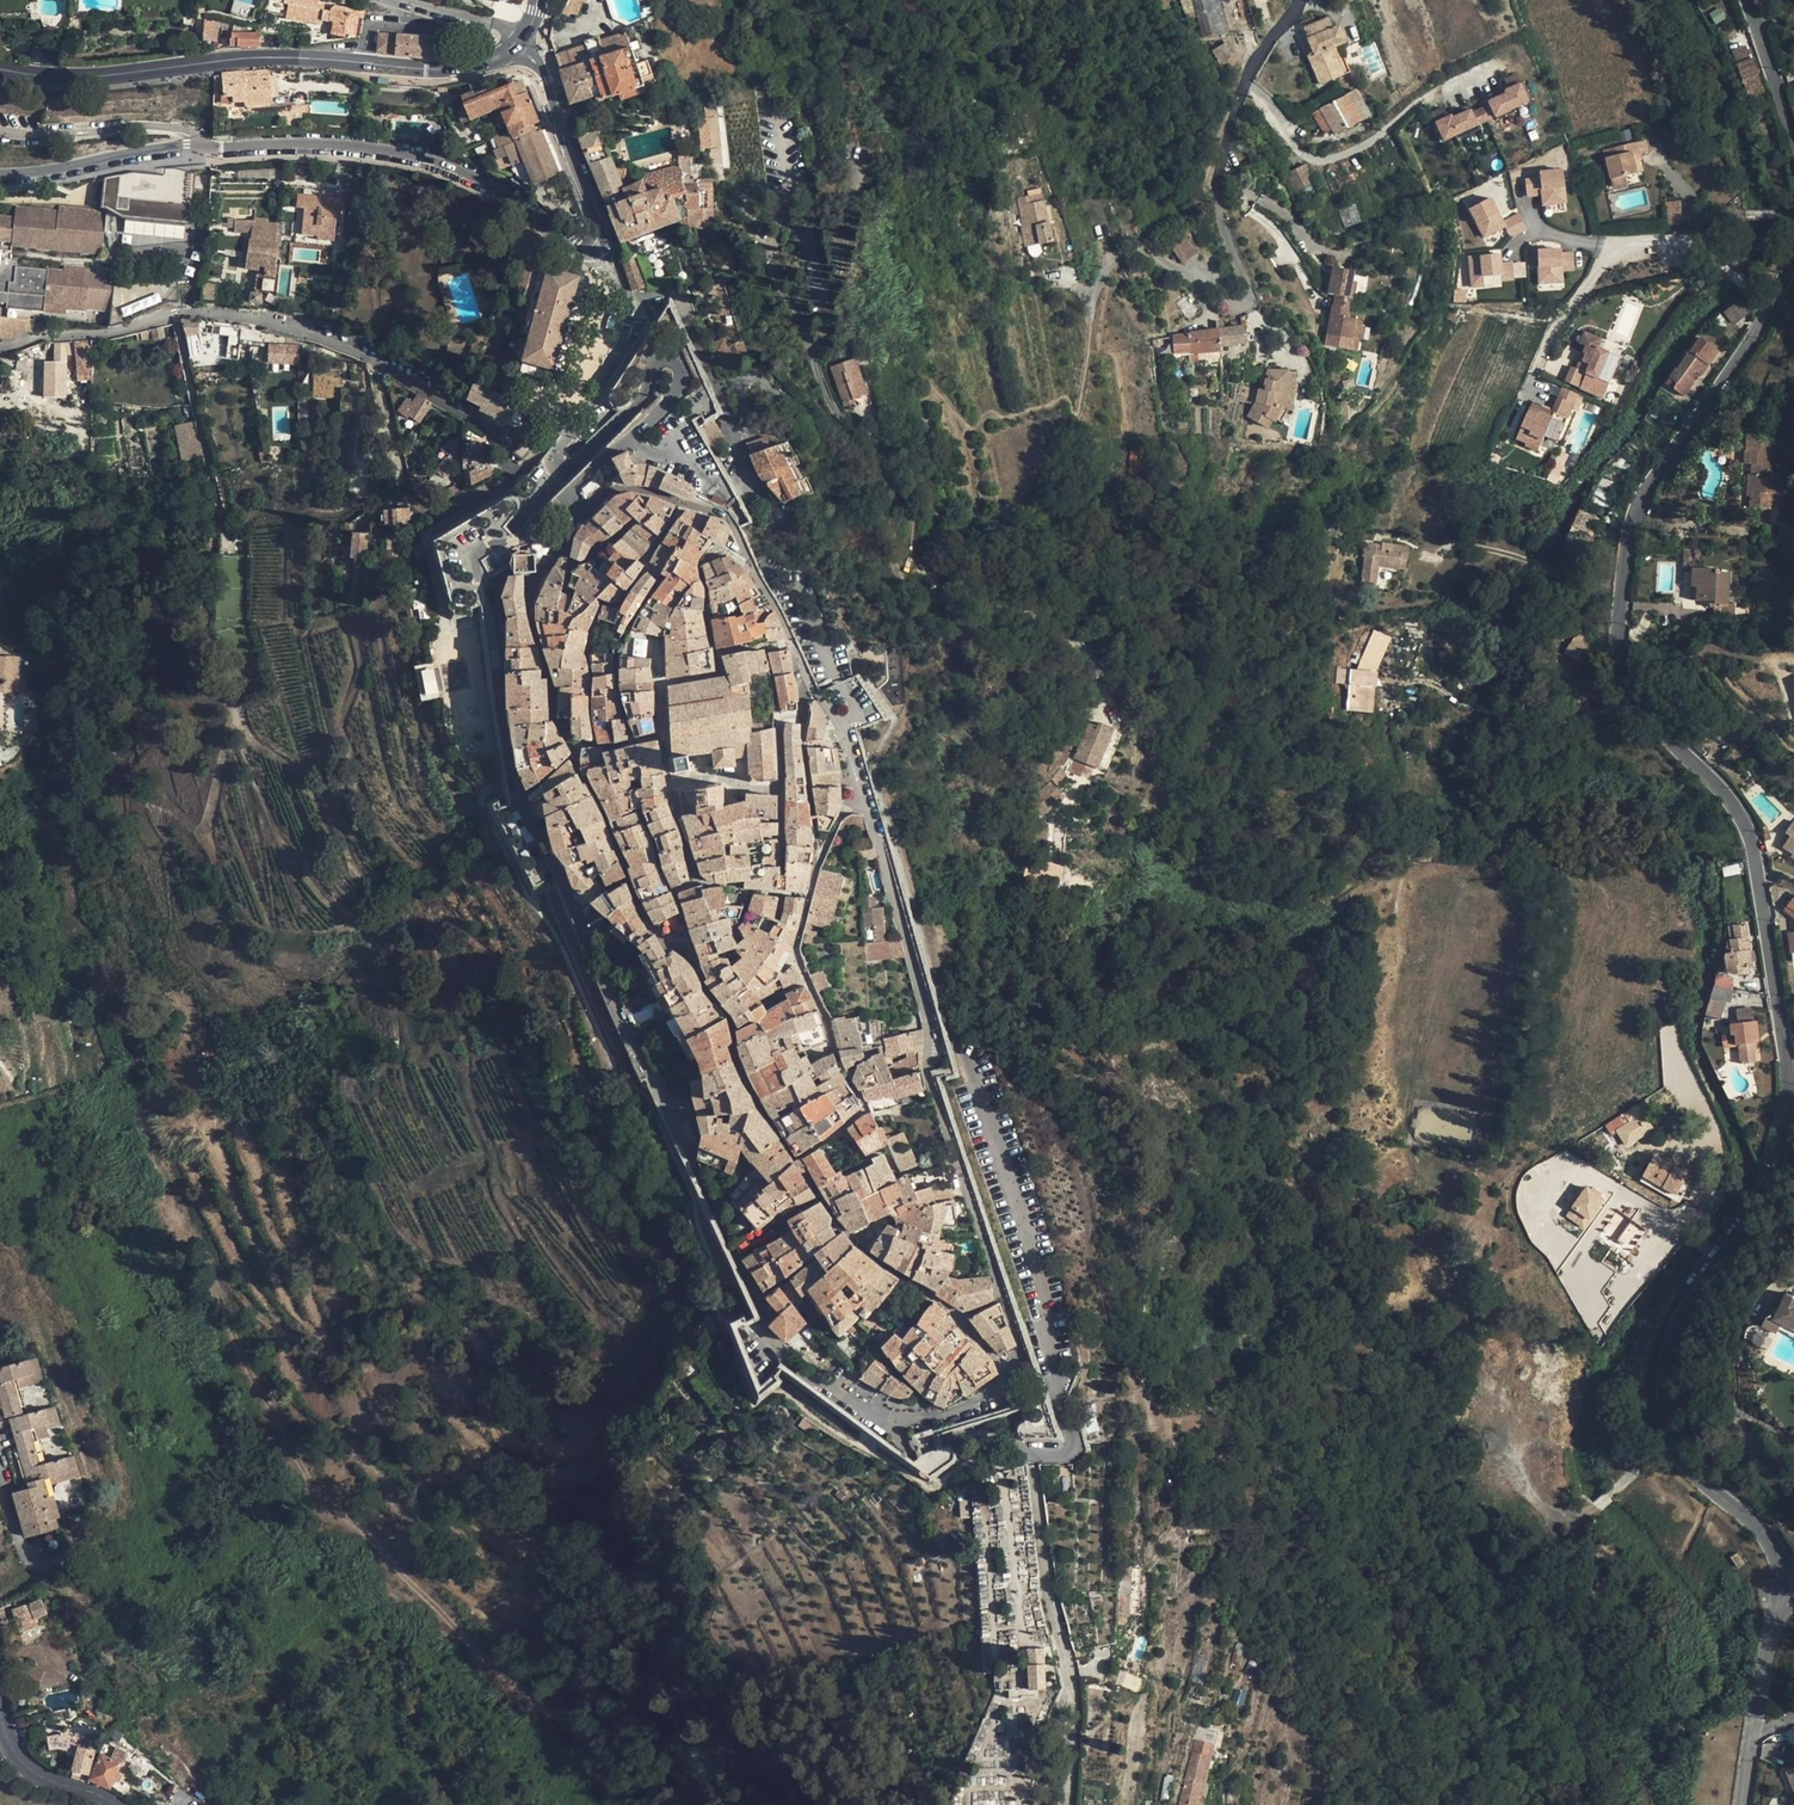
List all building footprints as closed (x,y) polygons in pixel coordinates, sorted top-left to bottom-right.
[(285,3),(279,1),(271,0),(269,13),(283,15),(285,3)] [(279,1),(285,3),(289,4),(287,18),(322,24),(323,20),(334,21),(332,34),(345,36),(345,33),(360,36),(364,13),(365,10),(337,5),(336,5),(334,5),(332,7),(331,11),(323,9),(324,5),(318,5),(319,0),(279,0),(279,1)] [(562,14),(578,15),(583,0),(569,0),(567,6),(562,14)] [(1186,16),(1194,13),(1190,0),(1181,0),(1186,16)] [(1203,37),(1257,32),(1247,0),(1192,0),(1203,37)] [(1308,55),(1320,85),(1344,74),(1333,47),(1339,45),(1347,42),(1339,25),(1333,27),(1329,17),(1317,22),(1318,26),(1305,31),(1314,53),(1308,55)] [(217,42),(218,22),(205,20),(205,24),(197,23),(197,32),(204,32),(204,40),(217,42)] [(1318,26),(1317,22),(1303,28),(1305,31),(1318,26)] [(636,64),(626,32),(600,41),(599,37),(585,41),(586,45),(556,55),(570,104),(595,95),(597,101),(619,94),(621,99),(637,94),(635,89),(655,82),(648,60),(636,64)] [(260,33),(232,33),(232,38),(231,38),(231,45),(259,46),(260,33)] [(395,54),(397,34),(378,33),(377,50),(378,51),(386,53),(395,54)] [(436,38),(397,34),(395,54),(395,55),(433,59),(433,57),(439,57),(442,57),(444,56),(446,53),(447,51),(447,48),(447,46),(446,44),(445,43),(443,41),(441,40),(435,40),(436,38)] [(1212,48),(1217,63),(1232,58),(1228,43),(1212,48)] [(1333,47),(1344,74),(1350,71),(1339,45),(1333,47)] [(1747,46),(1732,51),(1749,97),(1765,92),(1753,59),(1752,59),(1747,46)] [(1444,142),(1528,101),(1514,72),(1502,78),(1508,90),(1478,105),(1449,119),(1443,107),(1430,113),(1444,142)] [(272,97),(270,76),(246,78),(245,73),(222,74),(224,93),(224,97),(233,96),(233,100),(233,102),(248,100),(248,105),(273,102),(272,97)] [(270,76),(272,97),(279,96),(277,75),(270,76)] [(539,122),(521,81),(516,83),(515,81),(513,81),(512,81),(510,81),(509,81),(508,82),(508,84),(507,86),(499,90),(497,85),(490,88),(488,84),(483,86),(483,88),(462,97),(464,104),(471,120),(497,109),(507,132),(484,142),(495,166),(502,169),(511,165),(513,169),(512,169),(513,172),(519,176),(520,180),(522,179),(523,183),(526,182),(528,186),(560,173),(541,130),(536,132),(534,124),(539,122)] [(1356,90),(1345,96),(1360,121),(1371,115),(1356,90)] [(760,93),(762,109),(777,107),(775,91),(760,93)] [(1345,96),(1320,108),(1332,129),(1335,134),(1360,121),(1345,96)] [(464,104),(455,107),(462,123),(471,120),(464,104)] [(706,117),(718,115),(717,105),(704,107),(706,117)] [(1312,113),(1324,134),(1332,129),(1320,108),(1312,113)] [(604,144),(600,131),(578,138),(577,138),(581,150),(604,144)] [(1617,155),(1606,158),(1612,180),(1623,177),(1638,173),(1635,161),(1633,152),(1636,152),(1648,149),(1646,140),(1631,143),(1615,147),(1617,155)] [(604,144),(581,150),(592,177),(615,168),(604,144)] [(1605,150),(1606,158),(1617,155),(1615,147),(1605,150)] [(709,166),(723,165),(722,148),(708,149),(709,166)] [(633,185),(626,167),(616,171),(615,168),(592,177),(620,243),(680,220),(685,238),(697,235),(696,231),(714,226),(713,179),(697,180),(696,166),(691,166),(690,159),(687,152),(678,155),(678,167),(675,168),(675,166),(641,175),(642,180),(633,185)] [(1305,164),(1286,174),(1295,191),(1314,182),(1305,164)] [(133,171),(103,177),(102,205),(121,216),(189,222),(206,220),(207,165),(133,171)] [(1566,205),(1567,173),(1544,172),(1544,178),(1529,178),(1529,194),(1539,194),(1539,189),(1544,189),(1543,205),(1566,205)] [(1314,182),(1295,191),(1303,208),(1322,198),(1314,182)] [(1031,203),(1044,200),(1042,192),(1030,195),(1031,203)] [(324,196),(298,194),(297,207),(305,207),(302,234),(317,235),(317,238),(345,241),(346,227),(335,226),(336,217),(338,218),(339,205),(323,204),(324,196)] [(1525,228),(1518,213),(1502,220),(1491,194),(1469,204),(1482,232),(1503,223),(1508,234),(1525,228)] [(1025,247),(1054,241),(1044,200),(1031,203),(1030,195),(1017,198),(1025,247)] [(340,198),(324,196),(323,204),(339,205),(340,198)] [(1355,204),(1338,210),(1345,228),(1361,222),(1355,204)] [(58,211),(16,207),(15,217),(12,246),(102,254),(106,211),(58,206),(58,211)] [(301,233),(302,209),(294,209),(293,233),(301,233)] [(1675,209),(1666,210),(1666,225),(1682,225),(1681,209),(1675,209)] [(12,250),(12,246),(15,217),(0,216),(0,249),(12,250)] [(235,221),(236,221),(237,218),(228,218),(227,227),(235,227),(235,221)] [(252,232),(254,221),(236,221),(235,221),(235,227),(235,232),(252,232)] [(273,268),(277,224),(254,221),(252,232),(252,239),(249,238),(246,270),(260,272),(260,267),(273,268)] [(525,229),(513,231),(517,265),(533,263),(534,263),(541,265),(546,241),(542,237),(527,226),(525,229)] [(1197,253),(1182,231),(1167,241),(1182,263),(1197,253)] [(1683,248),(1669,244),(1664,260),(1679,264),(1683,248)] [(67,305),(66,309),(87,311),(87,309),(110,311),(113,285),(105,285),(107,270),(102,270),(102,269),(64,265),(64,270),(16,266),(16,260),(11,260),(12,250),(0,249),(0,302),(7,303),(7,308),(44,312),(45,303),(67,305)] [(1558,282),(1559,270),(1571,270),(1571,254),(1559,254),(1559,250),(1537,249),(1536,281),(1558,282)] [(1498,273),(1498,279),(1511,279),(1511,263),(1500,263),(1500,253),(1469,252),(1468,281),(1480,282),(1480,272),(1498,273)] [(621,261),(632,293),(645,288),(634,256),(621,261)] [(534,263),(533,263),(516,325),(531,330),(548,267),(541,265),(534,263)] [(580,276),(548,267),(531,330),(523,361),(554,369),(580,276)] [(1355,270),(1333,267),(1328,293),(1336,295),(1334,305),(1349,308),(1352,308),(1354,297),(1350,296),(1353,280),(1355,270)] [(262,294),(251,293),(250,302),(262,304),(262,294)] [(308,315),(310,295),(296,293),(293,313),(308,315)] [(1175,302),(1187,320),(1200,311),(1188,293),(1175,302)] [(1739,298),(1723,312),(1734,324),(1750,311),(1739,298)] [(67,305),(45,303),(44,312),(66,314),(66,309),(67,305)] [(1347,317),(1349,308),(1334,305),(1332,304),(1327,333),(1335,334),(1339,335),(1337,347),(1357,351),(1359,339),(1352,337),(1354,328),(1356,318),(1347,317)] [(0,316),(0,337),(14,339),(15,330),(33,331),(34,319),(0,316)] [(183,319),(181,320),(187,337),(189,348),(201,345),(204,356),(217,354),(217,352),(228,353),(229,350),(240,351),(243,326),(199,321),(183,319)] [(165,337),(162,326),(152,329),(136,333),(137,340),(142,339),(142,340),(153,338),(154,339),(165,337)] [(1219,347),(1244,343),(1243,326),(1219,329),(1219,347)] [(1352,337),(1359,339),(1361,329),(1354,328),(1352,337)] [(1188,333),(1189,353),(1220,351),(1219,347),(1219,329),(1188,333)] [(263,330),(262,339),(266,340),(265,343),(288,348),(291,337),(284,336),(263,330)] [(1188,333),(1173,334),(1174,354),(1189,353),(1188,333)] [(1576,371),(1571,368),(1564,385),(1581,391),(1587,374),(1602,380),(1611,355),(1596,349),(1599,340),(1583,334),(1579,345),(1586,347),(1576,371)] [(1702,376),(1720,351),(1700,337),(1671,377),(1678,383),(1674,388),(1685,396),(1695,382),(1691,379),(1696,371),(1700,375),(1702,376)] [(751,362),(743,342),(728,348),(724,338),(709,344),(720,374),(751,362)] [(91,340),(54,341),(54,351),(75,351),(78,380),(91,379),(91,340)] [(46,341),(36,345),(37,358),(48,357),(47,341),(46,341)] [(36,345),(27,349),(27,360),(37,358),(36,345)] [(855,398),(868,394),(856,358),(831,366),(845,407),(856,403),(855,398)] [(646,365),(640,361),(636,367),(642,370),(646,365)] [(1268,370),(1264,385),(1266,385),(1265,390),(1259,389),(1258,390),(1256,402),(1255,403),(1248,416),(1267,428),(1272,419),(1275,420),(1276,419),(1282,408),(1284,409),(1288,392),(1288,372),(1288,370),(1268,370)] [(1691,379),(1695,382),(1700,375),(1696,371),(1691,379)] [(339,374),(313,374),(313,398),(334,397),(333,387),(339,387),(339,374)] [(1678,383),(1671,377),(1667,383),(1674,388),(1678,383)] [(511,399),(474,381),(473,384),(467,400),(481,406),(479,409),(508,423),(513,413),(506,410),(511,399)] [(473,384),(466,382),(461,396),(467,400),(473,384)] [(1239,386),(1237,399),(1255,403),(1256,402),(1258,390),(1239,386)] [(1291,410),(1295,392),(1288,392),(1284,409),(1289,410),(1291,410)] [(432,402),(418,394),(412,402),(407,398),(398,411),(408,418),(410,415),(419,423),(432,402)] [(1533,404),(1516,442),(1517,441),(1540,451),(1556,416),(1568,421),(1575,406),(1557,398),(1551,412),(1533,404)] [(1282,408),(1276,419),(1281,422),(1289,410),(1284,409),(1282,408)] [(726,442),(714,420),(703,427),(714,449),(726,442)] [(203,457),(194,422),(176,426),(183,461),(203,457)] [(540,441),(530,433),(513,452),(523,461),(540,441)] [(1769,476),(1771,442),(1761,442),(1761,435),(1747,434),(1747,451),(1745,451),(1745,464),(1752,464),(1752,474),(1748,474),(1747,496),(1751,496),(1771,497),(1771,504),(1781,504),(1782,501),(1785,502),(1786,495),(1787,476),(1769,476)] [(769,448),(765,435),(746,443),(759,475),(784,502),(807,491),(783,443),(769,448)] [(448,478),(452,472),(449,469),(456,459),(458,439),(453,440),(450,441),(447,443),(445,445),(442,449),(449,454),(436,471),(444,477),(445,475),(448,478)] [(270,461),(266,442),(258,444),(262,463),(270,461)] [(463,446),(467,481),(489,479),(485,444),(463,446)] [(1139,474),(1142,451),(1132,450),(1129,473),(1139,474)] [(649,467),(647,466),(635,465),(628,451),(612,459),(627,485),(635,484),(644,485),(649,467)] [(644,485),(659,487),(666,473),(660,471),(654,468),(649,467),(644,485)] [(697,494),(694,493),(691,487),(684,482),(680,480),(666,473),(659,487),(683,498),(691,500),(693,500),(694,499),(695,497),(697,494)] [(424,480),(420,481),(418,477),(417,476),(412,478),(415,495),(427,485),(424,480)] [(448,487),(437,492),(439,499),(447,495),(450,494),(448,487)] [(626,510),(638,496),(636,495),(635,494),(632,493),(629,493),(624,494),(616,496),(615,495),(614,496),(615,497),(615,498),(616,498),(616,499),(617,499),(617,500),(617,501),(617,502),(616,502),(616,503),(615,504),(614,504),(613,505),(612,505),(612,504),(611,504),(610,504),(609,503),(608,502),(607,503),(608,504),(605,507),(623,525),(633,517),(626,510)] [(633,517),(636,520),(640,514),(645,505),(646,504),(640,497),(638,496),(626,510),(633,517)] [(1771,497),(1751,496),(1751,508),(1771,509),(1771,504),(1771,497)] [(675,507),(650,497),(646,504),(645,505),(653,515),(650,517),(643,524),(641,524),(639,523),(638,521),(636,520),(633,517),(623,525),(629,531),(630,530),(651,546),(658,537),(666,524),(675,507)] [(514,509),(505,500),(498,507),(508,517),(514,509)] [(653,515),(645,505),(640,514),(650,517),(653,515)] [(605,507),(593,519),(610,536),(623,525),(605,507)] [(408,508),(384,510),(385,525),(410,527),(408,508)] [(701,534),(710,517),(685,510),(679,519),(687,524),(701,534)] [(1590,534),(1597,517),(1581,510),(1574,527),(1590,534)] [(650,517),(640,514),(636,520),(638,521),(639,523),(641,524),(643,524),(650,517)] [(730,530),(723,520),(710,517),(701,534),(711,542),(723,547),(730,530)] [(593,519),(585,526),(597,540),(601,544),(610,536),(593,519)] [(688,539),(705,550),(711,542),(701,534),(687,524),(679,519),(670,532),(681,537),(688,539)] [(1793,542),(1793,524),(1780,522),(1777,543),(1781,544),(1793,545),(1793,542)] [(583,525),(575,537),(591,546),(597,540),(585,526),(583,525)] [(621,539),(641,556),(647,550),(651,546),(630,530),(629,531),(621,539)] [(662,543),(674,550),(681,537),(670,532),(662,543)] [(369,534),(353,533),(350,557),(354,558),(353,568),(360,569),(360,576),(365,577),(369,534)] [(591,546),(575,537),(574,538),(570,557),(581,561),(582,560),(584,559),(591,546)] [(698,559),(705,550),(688,539),(681,537),(674,550),(671,555),(679,559),(696,568),(698,559)] [(637,561),(641,556),(621,539),(613,545),(633,565),(637,561)] [(1407,560),(1409,547),(1382,543),(1382,545),(1381,551),(1375,550),(1376,544),(1365,542),(1364,556),(1366,557),(1363,581),(1376,583),(1379,566),(1399,569),(1401,559),(1407,560)] [(655,566),(662,570),(671,555),(674,550),(662,543),(661,543),(657,550),(650,563),(655,566)] [(1792,553),(1793,545),(1781,544),(1780,552),(1792,553)] [(627,572),(633,565),(613,545),(611,546),(602,554),(627,572)] [(481,560),(490,577),(514,565),(514,557),(507,549),(497,557),(493,553),(481,560)] [(1695,550),(1683,550),(1683,570),(1694,570),(1695,570),(1695,568),(1695,550)] [(643,566),(637,561),(633,565),(627,572),(602,554),(588,563),(613,581),(602,592),(597,598),(599,598),(614,604),(618,599),(633,580),(643,566)] [(671,555),(662,570),(661,573),(668,576),(670,576),(672,574),(673,572),(679,559),(671,555)] [(536,572),(535,556),(514,557),(514,565),(514,570),(514,573),(523,573),(529,573),(536,572)] [(746,573),(728,556),(722,558),(729,573),(733,580),(746,573)] [(716,560),(712,562),(703,565),(703,566),(703,569),(703,571),(705,575),(706,580),(729,573),(722,558),(716,560)] [(566,561),(559,559),(555,567),(565,572),(566,561)] [(685,593),(703,598),(703,589),(702,586),(700,582),(698,580),(696,568),(679,559),(673,572),(691,585),(685,593)] [(613,581),(588,563),(584,569),(580,566),(572,573),(580,577),(602,592),(613,581)] [(575,617),(592,602),(580,593),(575,590),(574,592),(573,596),(572,598),(561,592),(562,587),(565,572),(555,567),(553,570),(547,580),(537,604),(537,606),(555,608),(575,617)] [(1728,619),(1728,605),(1730,573),(1719,572),(1719,569),(1701,568),(1700,587),(1693,587),(1693,600),(1710,601),(1710,607),(1714,608),(1713,619),(1728,619)] [(655,580),(648,572),(643,576),(642,577),(638,582),(633,588),(631,591),(644,598),(655,580)] [(691,585),(673,572),(672,574),(670,576),(668,576),(668,577),(663,581),(683,596),(685,593),(691,585)] [(520,597),(523,597),(523,573),(514,573),(514,576),(508,576),(501,596),(501,597),(501,598),(503,599),(520,597)] [(580,577),(572,573),(568,586),(573,589),(575,590),(580,593),(592,602),(597,598),(602,592),(580,577)] [(708,586),(710,592),(716,590),(728,585),(728,582),(733,580),(729,573),(706,580),(708,586)] [(732,598),(736,596),(739,604),(760,594),(747,573),(746,573),(733,580),(728,582),(728,585),(730,590),(732,598)] [(683,596),(663,581),(660,586),(658,589),(678,603),(683,596)] [(710,592),(711,606),(732,598),(730,590),(728,585),(716,590),(710,592)] [(678,603),(658,589),(657,590),(652,597),(663,605),(673,611),(678,603)] [(644,598),(631,591),(626,600),(624,602),(621,608),(620,610),(613,608),(608,607),(603,605),(600,613),(598,618),(615,624),(612,629),(621,634),(631,618),(635,611),(644,598)] [(666,623),(666,627),(703,621),(701,610),(702,611),(703,599),(703,598),(685,593),(683,596),(678,603),(673,611),(669,617),(666,623)] [(767,607),(760,594),(739,604),(744,615),(753,613),(767,607)] [(736,596),(732,598),(711,606),(714,619),(744,615),(739,604),(736,596)] [(525,614),(523,597),(520,597),(503,599),(501,598),(503,607),(505,606),(507,615),(507,617),(525,614)] [(663,605),(652,597),(645,605),(669,617),(673,611),(663,605)] [(597,600),(599,598),(597,598),(592,602),(575,617),(573,618),(568,626),(587,631),(599,605),(597,604),(598,603),(599,602),(597,600)] [(642,611),(638,616),(666,629),(666,627),(666,623),(669,617),(645,605),(643,609),(642,611)] [(555,608),(537,606),(536,622),(568,626),(573,618),(575,617),(555,608)] [(767,607),(753,613),(757,625),(765,622),(765,620),(765,619),(767,617),(769,614),(772,612),(774,611),(767,607)] [(781,627),(776,616),(774,611),(772,612),(769,614),(767,617),(765,619),(765,620),(765,622),(766,629),(781,627)] [(1658,612),(1655,625),(1670,629),(1673,616),(1658,612)] [(757,625),(753,613),(744,615),(714,619),(712,620),(717,648),(752,640),(748,629),(757,625)] [(530,635),(525,614),(507,617),(507,638),(532,640),(530,635)] [(659,636),(666,638),(666,636),(666,629),(638,616),(632,629),(636,631),(639,632),(640,633),(645,634),(654,635),(659,636)] [(705,636),(703,621),(666,627),(666,629),(666,636),(678,640),(688,640),(705,636)] [(564,649),(565,642),(583,646),(586,634),(587,631),(568,626),(536,622),(540,639),(544,648),(556,648),(564,649)] [(753,644),(767,638),(766,629),(765,622),(757,625),(748,629),(752,640),(753,644)] [(785,639),(781,627),(766,629),(767,638),(768,641),(783,640),(785,639)] [(1582,627),(1564,652),(1577,661),(1583,652),(1591,658),(1602,642),(1582,627)] [(1352,670),(1348,709),(1348,714),(1362,716),(1362,711),(1371,712),(1374,686),(1376,686),(1377,672),(1375,672),(1392,638),(1374,630),(1356,670),(1352,670)] [(667,677),(690,674),(688,653),(708,649),(705,636),(688,640),(678,640),(666,636),(666,638),(667,677)] [(532,640),(507,638),(507,648),(520,648),(536,647),(532,642),(532,640)] [(582,654),(583,646),(565,642),(564,649),(556,648),(544,648),(551,668),(587,668),(583,654),(582,654)] [(507,659),(538,653),(537,651),(536,647),(520,648),(507,648),(507,659)] [(708,649),(688,653),(690,674),(714,670),(711,648),(708,649)] [(791,663),(789,649),(768,653),(774,677),(792,673),(791,663)] [(728,676),(735,696),(749,694),(747,682),(751,682),(750,675),(769,670),(763,650),(754,651),(747,652),(744,652),(722,656),(728,676)] [(524,671),(540,670),(538,653),(507,659),(507,673),(524,671)] [(602,663),(612,662),(613,656),(613,654),(591,655),(591,664),(602,663)] [(631,657),(621,655),(619,668),(628,668),(646,668),(650,667),(651,659),(634,657),(631,657)] [(0,656),(0,691),(5,691),(5,692),(18,692),(19,657),(0,656)] [(591,664),(594,677),(613,674),(612,662),(602,663),(591,664)] [(653,683),(650,667),(646,668),(628,668),(619,668),(619,684),(653,683)] [(1337,667),(1335,682),(1344,683),(1346,668),(1337,667)] [(420,700),(438,698),(435,668),(417,670),(420,700)] [(589,678),(587,668),(551,668),(556,687),(559,687),(573,687),(573,678),(589,678)] [(530,706),(547,706),(546,679),(540,679),(540,670),(524,671),(507,673),(504,674),(505,679),(507,679),(508,710),(509,710),(530,708),(530,706)] [(795,681),(792,673),(774,677),(775,680),(779,703),(780,712),(798,711),(797,691),(797,685),(795,681)] [(594,677),(592,690),(613,688),(614,684),(613,674),(594,677)] [(728,676),(667,687),(668,703),(672,757),(688,754),(713,752),(714,768),(735,765),(734,758),(748,755),(749,779),(749,782),(777,780),(775,751),(774,728),(759,732),(747,735),(746,727),(752,726),(749,694),(735,696),(728,676)] [(559,687),(558,718),(572,718),(571,717),(571,716),(571,694),(587,696),(588,690),(589,686),(589,682),(589,678),(573,678),(573,687),(559,687)] [(619,684),(621,693),(653,691),(653,683),(619,684)] [(592,690),(592,697),(606,695),(615,695),(616,695),(615,692),(613,688),(592,690)] [(653,700),(653,691),(621,693),(623,703),(653,700)] [(587,707),(587,696),(571,694),(571,716),(571,717),(576,717),(588,718),(587,707)] [(611,720),(620,719),(619,709),(618,706),(616,695),(615,695),(606,695),(592,697),(592,708),(593,723),(611,720)] [(653,715),(653,700),(623,703),(627,717),(651,715),(653,715)] [(821,709),(814,700),(809,702),(811,713),(809,726),(824,728),(825,722),(825,717),(823,713),(821,709)] [(548,722),(547,706),(530,706),(530,708),(509,710),(510,727),(513,739),(527,739),(545,742),(547,722),(548,722)] [(651,717),(651,715),(627,717),(629,722),(634,736),(654,733),(653,724),(651,717)] [(591,739),(588,718),(576,717),(571,717),(572,718),(572,738),(591,739)] [(628,739),(623,718),(620,719),(611,720),(615,742),(616,742),(628,739)] [(615,742),(611,720),(593,723),(595,729),(598,743),(605,743),(615,742)] [(546,751),(564,743),(551,722),(548,722),(547,722),(545,742),(527,739),(513,739),(514,748),(527,746),(531,766),(539,781),(555,767),(551,761),(546,751)] [(1097,768),(1114,728),(1099,722),(1097,726),(1089,723),(1067,776),(1076,780),(1079,774),(1092,780),(1097,768)] [(799,737),(799,724),(786,723),(786,725),(785,733),(785,737),(786,765),(790,765),(802,764),(800,749),(799,737)] [(822,742),(824,728),(809,726),(806,740),(822,742)] [(662,774),(657,741),(635,745),(641,778),(662,774)] [(555,767),(568,754),(569,753),(569,752),(564,743),(546,751),(551,761),(555,767)] [(641,778),(635,745),(615,751),(624,782),(631,780),(642,779),(641,778)] [(531,766),(527,746),(514,748),(518,770),(531,766)] [(602,753),(601,749),(582,747),(580,758),(580,764),(581,767),(604,759),(602,753)] [(812,747),(808,747),(811,774),(824,773),(823,748),(812,747)] [(823,748),(824,773),(840,771),(836,748),(832,748),(823,748)] [(624,782),(615,751),(605,753),(602,753),(604,759),(611,784),(624,782)] [(688,754),(672,757),(675,774),(691,771),(688,754)] [(611,784),(604,759),(581,767),(581,768),(584,777),(588,775),(592,784),(600,797),(600,798),(614,792),(611,784)] [(533,801),(533,802),(544,793),(576,774),(572,766),(570,762),(569,761),(540,787),(530,794),(533,801)] [(805,784),(802,764),(790,765),(786,765),(786,785),(790,785),(805,784)] [(531,766),(518,770),(526,789),(539,781),(531,766)] [(1061,767),(1051,778),(1057,784),(1067,773),(1061,767)] [(824,773),(811,774),(813,787),(840,786),(840,771),(824,773)] [(576,774),(544,793),(548,801),(582,785),(576,774)] [(663,774),(662,774),(641,778),(642,779),(643,788),(665,784),(663,774)] [(632,811),(632,810),(630,790),(631,780),(624,782),(611,784),(614,792),(621,815),(632,811)] [(1029,802),(1043,816),(1064,795),(1050,781),(1029,802)] [(573,820),(597,808),(591,796),(586,786),(584,784),(582,785),(548,801),(544,793),(533,802),(536,820),(546,817),(548,831),(549,832),(573,820)] [(665,789),(665,784),(643,788),(630,790),(632,810),(636,809),(643,807),(643,799),(665,794),(665,789)] [(722,809),(722,784),(696,789),(698,814),(698,815),(722,809)] [(790,785),(786,785),(786,799),(807,800),(805,784),(790,785)] [(840,786),(813,787),(816,803),(817,803),(820,803),(828,802),(833,803),(841,803),(840,796),(846,796),(845,786),(840,786)] [(621,815),(614,792),(600,798),(603,803),(609,819),(621,815)] [(644,812),(666,804),(665,794),(643,799),(643,807),(643,811),(643,812),(644,812)] [(745,794),(735,794),(731,806),(744,802),(745,794)] [(757,795),(745,794),(744,802),(743,818),(760,818),(761,818),(765,818),(777,818),(777,806),(777,803),(777,796),(757,795)] [(810,829),(807,800),(786,799),(785,812),(785,827),(810,829)] [(682,817),(689,840),(717,831),(716,827),(732,822),(743,818),(744,802),(731,806),(722,809),(698,815),(698,814),(682,817)] [(817,803),(816,803),(817,812),(818,822),(818,830),(823,831),(828,831),(836,816),(841,803),(833,803),(828,802),(820,803),(817,803)] [(666,804),(644,812),(648,824),(670,815),(666,804)] [(603,820),(597,808),(573,820),(583,844),(608,836),(603,820)] [(636,811),(610,821),(615,833),(641,823),(636,811)] [(853,830),(854,814),(852,814),(851,814),(849,815),(848,816),(845,818),(841,824),(839,828),(838,830),(853,830)] [(854,814),(853,830),(868,830),(864,815),(856,814),(854,814)] [(648,824),(654,837),(677,829),(670,815),(648,824)] [(777,835),(777,822),(761,822),(760,818),(743,818),(732,822),(735,841),(746,841),(763,840),(763,835),(777,835)] [(583,844),(573,820),(549,832),(553,851),(583,844)] [(1793,821),(1786,833),(1790,836),(1783,847),(1793,854),(1793,855),(1793,821)] [(717,831),(689,840),(693,852),(722,844),(726,855),(749,855),(746,841),(735,841),(732,822),(716,827),(717,831)] [(641,823),(615,833),(624,852),(651,843),(646,832),(641,823)] [(810,829),(785,827),(787,844),(787,846),(812,848),(810,829)] [(677,829),(654,837),(659,852),(682,846),(678,832),(677,829)] [(823,831),(818,830),(819,838),(825,840),(828,831),(823,831)] [(583,844),(553,851),(557,856),(563,863),(566,867),(579,862),(582,866),(595,859),(596,859),(594,855),(613,849),(608,836),(583,844)] [(778,845),(776,839),(763,840),(763,867),(780,866),(780,849),(778,845)] [(763,867),(763,840),(746,841),(749,855),(750,867),(750,880),(761,877),(763,867)] [(654,859),(651,843),(624,852),(631,866),(642,864),(654,859)] [(726,855),(722,844),(693,852),(697,862),(726,855)] [(659,852),(662,866),(684,861),(682,846),(659,852)] [(812,848),(787,846),(786,861),(809,863),(811,852),(812,848)] [(872,846),(858,847),(858,855),(875,854),(872,846)] [(618,861),(613,849),(594,855),(596,859),(595,859),(597,864),(600,872),(618,861)] [(727,870),(726,855),(697,862),(701,875),(727,870)] [(750,867),(749,855),(726,855),(727,870),(734,869),(736,881),(744,880),(750,880),(750,867)] [(633,880),(633,881),(658,870),(654,859),(642,864),(631,866),(628,868),(633,880)] [(625,876),(618,861),(600,872),(607,885),(625,876)] [(684,861),(662,866),(672,887),(688,880),(684,861)] [(809,863),(786,861),(785,876),(807,878),(809,863)] [(579,862),(566,867),(572,885),(591,902),(605,891),(593,877),(600,872),(597,864),(586,870),(582,866),(579,862)] [(1046,874),(1061,877),(1063,866),(1049,863),(1046,874)] [(750,880),(744,880),(744,888),(784,890),(785,876),(779,875),(780,866),(763,867),(761,877),(750,880)] [(727,870),(701,875),(710,881),(715,882),(726,882),(736,881),(734,869),(727,870)] [(661,878),(658,870),(633,881),(636,889),(637,890),(662,880),(661,878)] [(837,904),(843,877),(820,871),(813,897),(806,923),(826,928),(827,924),(828,924),(833,903),(837,904)] [(784,890),(803,892),(807,878),(785,876),(784,890)] [(668,892),(662,880),(637,890),(642,902),(668,892)] [(606,916),(631,899),(625,884),(617,888),(609,893),(606,890),(605,891),(591,902),(599,910),(606,916)] [(582,910),(591,902),(572,885),(577,897),(582,910)] [(682,903),(704,897),(702,891),(704,890),(702,885),(682,892),(681,892),(680,892),(679,893),(679,894),(679,895),(679,896),(682,903)] [(725,906),(723,888),(718,888),(715,888),(713,888),(711,888),(709,889),(705,889),(704,890),(702,891),(704,897),(707,905),(709,910),(716,908),(725,906)] [(730,889),(723,888),(725,906),(742,907),(746,899),(747,894),(730,889)] [(677,914),(678,913),(670,891),(668,892),(642,902),(655,924),(657,923),(677,914)] [(777,897),(754,894),(749,911),(772,919),(777,897)] [(803,897),(786,896),(784,911),(800,914),(803,897)] [(704,897),(682,903),(685,915),(709,910),(707,905),(704,897)] [(1793,898),(1784,909),(1793,918),(1793,897),(1793,898)] [(882,907),(875,908),(874,898),(863,899),(865,942),(884,941),(882,907)] [(637,946),(650,937),(638,916),(631,899),(606,916),(637,946)] [(837,904),(833,903),(828,924),(831,925),(837,904)] [(690,929),(695,945),(712,940),(730,934),(728,919),(739,918),(742,907),(725,906),(716,908),(709,910),(713,922),(690,929)] [(713,922),(709,910),(685,915),(690,929),(713,922)] [(785,925),(796,929),(800,914),(784,911),(780,922),(785,925)] [(682,924),(677,914),(657,923),(662,933),(682,924)] [(769,933),(746,921),(738,928),(745,938),(737,945),(737,946),(737,947),(744,955),(731,966),(734,970),(747,985),(758,971),(762,964),(779,971),(792,947),(769,933)] [(780,922),(777,921),(769,933),(792,947),(796,929),(785,925),(780,922)] [(1753,965),(1746,924),(1734,925),(1736,939),(1731,939),(1732,947),(1726,948),(1726,957),(1728,973),(1749,975),(1748,967),(1753,967),(1753,965)] [(817,932),(805,929),(803,935),(802,941),(802,942),(814,944),(817,932)] [(664,995),(680,985),(665,956),(653,934),(650,937),(637,946),(643,953),(641,954),(648,966),(657,983),(664,995)] [(737,945),(730,934),(712,940),(695,945),(700,958),(700,959),(718,953),(737,946),(737,945)] [(900,940),(865,943),(866,961),(892,958),(904,956),(900,940)] [(690,965),(688,963),(684,959),(680,956),(673,951),(665,956),(680,985),(685,995),(700,989),(700,983),(694,971),(693,970),(692,968),(690,965)] [(734,970),(731,966),(729,964),(727,959),(720,958),(718,953),(700,959),(701,964),(702,965),(708,978),(722,978),(734,970)] [(779,977),(784,973),(779,971),(762,964),(758,971),(769,984),(778,978),(779,977)] [(800,978),(793,965),(784,973),(779,977),(782,987),(788,984),(800,978)] [(641,970),(650,986),(657,983),(648,966),(641,970)] [(829,985),(821,969),(811,975),(816,988),(818,991),(829,985)] [(734,970),(722,978),(708,978),(705,979),(704,980),(710,989),(721,1003),(736,994),(747,986),(747,985),(734,970)] [(769,984),(758,971),(747,985),(747,986),(754,993),(756,996),(758,998),(759,1000),(774,992),(769,984)] [(1734,978),(1718,975),(1716,986),(1732,989),(1734,978)] [(774,992),(782,987),(779,977),(778,978),(769,984),(774,992)] [(664,995),(657,983),(650,986),(657,999),(664,995)] [(676,1017),(712,1004),(700,989),(685,995),(680,985),(664,995),(673,1011),(676,1016),(676,1017)] [(787,1019),(780,1004),(766,1012),(760,1001),(759,1000),(758,998),(756,996),(754,993),(747,986),(736,994),(721,1003),(732,1014),(735,1019),(739,1026),(749,1019),(752,1020),(757,1021),(758,1022),(764,1030),(774,1025),(787,1019)] [(804,986),(785,994),(787,998),(788,1000),(791,1005),(803,1002),(811,998),(804,986)] [(1732,989),(1716,986),(1711,1000),(1726,1004),(1727,1001),(1731,1002),(1732,989)] [(673,1011),(664,995),(657,999),(666,1014),(673,1011)] [(817,1009),(812,998),(811,998),(803,1002),(791,1005),(788,1000),(780,1004),(787,1019),(793,1016),(812,1011),(817,1009)] [(1721,1019),(1726,1004),(1711,1000),(1707,1015),(1716,1018),(1721,1019)] [(725,1018),(714,1003),(712,1004),(676,1017),(684,1031),(688,1038),(725,1018)] [(1754,1040),(1759,1039),(1757,1021),(1754,1022),(1753,1008),(1737,1010),(1738,1023),(1731,1024),(1732,1035),(1736,1035),(1737,1045),(1739,1064),(1756,1062),(1754,1040)] [(764,1030),(765,1034),(759,1036),(745,1040),(740,1042),(737,1043),(738,1049),(739,1053),(740,1056),(743,1062),(747,1073),(775,1061),(773,1056),(787,1049),(793,1047),(798,1045),(799,1050),(828,1041),(821,1018),(817,1009),(812,1011),(793,1016),(787,1019),(774,1025),(764,1030)] [(1713,1026),(1716,1018),(1707,1015),(1704,1024),(1713,1026)] [(676,1017),(676,1016),(667,1020),(676,1036),(684,1031),(676,1017)] [(855,1017),(846,1018),(845,1016),(831,1018),(839,1051),(861,1049),(862,1049),(859,1031),(857,1031),(855,1017)] [(702,1073),(730,1061),(726,1045),(730,1041),(725,1018),(688,1038),(684,1031),(676,1036),(685,1050),(691,1046),(698,1058),(699,1062),(702,1073)] [(757,1021),(736,1031),(737,1043),(740,1042),(745,1040),(759,1036),(765,1034),(764,1030),(758,1022),(757,1021)] [(923,1050),(922,1029),(883,1039),(885,1047),(885,1049),(884,1057),(888,1067),(894,1064),(890,1056),(906,1052),(907,1058),(923,1050)] [(1722,1047),(1737,1045),(1736,1035),(1732,1035),(1721,1036),(1722,1047)] [(698,1058),(691,1046),(685,1050),(691,1062),(698,1058)] [(761,1099),(786,1086),(780,1071),(800,1059),(799,1058),(793,1047),(787,1049),(773,1056),(775,1061),(747,1073),(761,1099)] [(861,1049),(839,1051),(841,1060),(843,1066),(863,1056),(861,1049)] [(893,1081),(922,1070),(923,1050),(907,1058),(894,1064),(888,1067),(893,1081)] [(884,1057),(882,1052),(870,1057),(869,1058),(879,1085),(887,1083),(893,1081),(888,1067),(884,1057)] [(780,1071),(786,1086),(792,1083),(798,1099),(801,1106),(811,1100),(826,1092),(821,1083),(840,1074),(846,1071),(843,1066),(841,1060),(835,1062),(833,1054),(823,1057),(821,1058),(810,1064),(805,1055),(799,1058),(800,1059),(780,1071)] [(879,1085),(869,1058),(865,1061),(857,1066),(854,1073),(852,1080),(859,1090),(862,1089),(879,1085)] [(740,1082),(730,1061),(702,1073),(702,1074),(698,1079),(690,1081),(692,1098),(696,1109),(748,1095),(740,1082)] [(866,1100),(870,1099),(876,1112),(928,1096),(925,1089),(922,1070),(893,1081),(887,1083),(879,1085),(862,1089),(866,1100)] [(834,1105),(854,1093),(847,1084),(840,1074),(821,1083),(826,1092),(834,1105)] [(798,1099),(792,1083),(786,1086),(761,1099),(770,1115),(776,1112),(791,1103),(798,1099)] [(821,1138),(844,1120),(834,1105),(826,1092),(811,1100),(801,1106),(799,1107),(801,1110),(804,1116),(809,1123),(821,1138)] [(862,1105),(854,1093),(834,1105),(844,1120),(862,1105)] [(754,1108),(748,1095),(696,1109),(697,1115),(738,1113),(754,1108)] [(809,1123),(804,1116),(801,1110),(799,1107),(801,1106),(798,1099),(791,1103),(794,1110),(781,1118),(776,1112),(770,1115),(774,1120),(781,1131),(785,1138),(786,1140),(792,1149),(796,1155),(821,1138),(809,1123)] [(738,1113),(697,1115),(701,1133),(696,1158),(709,1164),(732,1174),(737,1163),(740,1147),(751,1161),(778,1139),(754,1108),(738,1113)] [(1630,1120),(1636,1117),(1631,1108),(1625,1112),(1630,1120)] [(878,1128),(870,1112),(863,1115),(862,1116),(861,1117),(855,1122),(863,1136),(877,1128),(878,1128)] [(1630,1120),(1625,1112),(1609,1123),(1605,1125),(1610,1133),(1616,1130),(1630,1120)] [(863,1136),(855,1122),(847,1129),(855,1140),(863,1136)] [(1622,1131),(1625,1140),(1640,1134),(1636,1125),(1622,1131)] [(877,1128),(885,1144),(887,1143),(889,1143),(887,1138),(882,1126),(878,1128),(877,1128)] [(885,1144),(877,1128),(863,1136),(855,1140),(865,1155),(885,1144)] [(901,1146),(907,1143),(902,1131),(887,1138),(889,1143),(887,1143),(899,1172),(917,1165),(909,1147),(903,1150),(901,1146)] [(730,1196),(757,1228),(773,1216),(779,1211),(773,1202),(788,1191),(804,1180),(799,1172),(793,1162),(792,1161),(787,1152),(785,1149),(782,1145),(778,1139),(751,1161),(749,1162),(754,1167),(730,1196)] [(809,1170),(819,1187),(832,1177),(834,1179),(842,1174),(843,1175),(841,1171),(835,1173),(819,1148),(802,1158),(797,1161),(793,1162),(799,1172),(803,1171),(809,1170)] [(1664,1150),(1660,1157),(1678,1167),(1682,1160),(1664,1150)] [(887,1164),(881,1154),(871,1158),(873,1163),(864,1167),(875,1191),(879,1189),(896,1182),(894,1178),(891,1171),(890,1169),(887,1164)] [(1650,1163),(1643,1176),(1677,1195),(1681,1189),(1689,1174),(1678,1167),(1660,1157),(1655,1154),(1654,1157),(1649,1154),(1645,1161),(1650,1163)] [(696,1158),(702,1172),(704,1171),(709,1164),(696,1158)] [(893,1216),(936,1203),(932,1190),(952,1187),(950,1165),(950,1164),(949,1164),(946,1165),(906,1174),(894,1178),(896,1182),(904,1204),(891,1210),(893,1216)] [(875,1191),(864,1167),(855,1172),(862,1186),(867,1195),(875,1191)] [(862,1186),(855,1172),(846,1177),(845,1176),(843,1175),(842,1174),(834,1179),(832,1177),(819,1187),(828,1203),(862,1186)] [(1681,1189),(1677,1195),(1643,1176),(1640,1180),(1679,1203),(1686,1192),(1681,1189)] [(815,1196),(804,1180),(788,1191),(797,1205),(815,1196)] [(893,1216),(891,1210),(904,1204),(896,1182),(879,1189),(889,1212),(890,1214),(893,1216)] [(1586,1230),(1606,1197),(1584,1184),(1565,1217),(1586,1230)] [(954,1200),(952,1187),(932,1190),(936,1203),(893,1216),(896,1221),(939,1234),(941,1224),(956,1226),(957,1219),(954,1200)] [(867,1195),(859,1199),(862,1205),(868,1221),(889,1212),(879,1189),(875,1191),(867,1195)] [(782,1214),(797,1205),(788,1191),(773,1202),(779,1211),(782,1214)] [(971,1218),(964,1198),(954,1200),(957,1219),(971,1218)] [(830,1217),(819,1201),(803,1210),(787,1219),(790,1227),(792,1230),(776,1240),(754,1251),(763,1265),(776,1258),(787,1253),(792,1249),(801,1244),(810,1256),(839,1229),(830,1217)] [(851,1232),(869,1222),(868,1221),(862,1205),(837,1217),(851,1232)] [(1624,1246),(1638,1230),(1621,1216),(1607,1232),(1624,1246)] [(762,1241),(780,1231),(775,1220),(774,1220),(748,1236),(753,1245),(762,1241)] [(937,1250),(939,1234),(896,1221),(895,1228),(894,1235),(909,1242),(925,1247),(937,1250)] [(895,1228),(888,1224),(870,1251),(883,1259),(884,1260),(890,1249),(894,1235),(895,1228)] [(826,1272),(853,1246),(841,1234),(817,1259),(826,1272)] [(909,1242),(894,1235),(890,1249),(884,1260),(896,1268),(909,1242)] [(925,1247),(909,1242),(896,1268),(912,1277),(921,1263),(925,1247)] [(810,1256),(801,1244),(792,1249),(803,1262),(810,1256)] [(826,1272),(808,1288),(826,1313),(833,1327),(837,1332),(839,1334),(858,1316),(851,1309),(852,1308),(862,1297),(856,1291),(880,1268),(871,1260),(853,1246),(826,1272)] [(946,1276),(950,1277),(954,1254),(937,1250),(925,1247),(921,1263),(912,1277),(938,1290),(946,1276)] [(803,1262),(792,1249),(787,1253),(776,1258),(785,1276),(803,1262)] [(763,1265),(754,1251),(742,1259),(750,1272),(752,1271),(763,1265)] [(769,1287),(785,1276),(776,1258),(763,1265),(752,1271),(763,1291),(769,1287)] [(826,1272),(817,1259),(790,1280),(800,1295),(808,1288),(826,1272)] [(856,1291),(862,1297),(852,1308),(865,1317),(886,1295),(894,1300),(906,1284),(899,1279),(880,1268),(856,1291)] [(936,1294),(953,1304),(954,1301),(958,1289),(960,1279),(950,1277),(946,1276),(938,1290),(936,1294)] [(989,1276),(960,1279),(958,1289),(954,1301),(953,1304),(954,1305),(963,1311),(972,1308),(991,1300),(993,1298),(992,1287),(991,1282),(989,1276)] [(806,1322),(780,1287),(765,1300),(770,1306),(772,1304),(780,1313),(769,1325),(785,1341),(794,1333),(799,1329),(806,1322)] [(1762,1326),(1776,1334),(1779,1329),(1782,1323),(1793,1329),(1793,1297),(1787,1293),(1782,1304),(1774,1319),(1767,1316),(1762,1326)] [(1614,1304),(1602,1294),(1589,1309),(1601,1319),(1614,1304)] [(910,1329),(903,1340),(912,1348),(914,1349),(944,1315),(946,1313),(933,1301),(932,1302),(932,1303),(928,1307),(924,1310),(923,1313),(921,1316),(919,1320),(916,1324),(913,1326),(912,1327),(910,1328),(910,1329)] [(1774,1319),(1782,1304),(1777,1301),(1769,1316),(1774,1319)] [(1001,1313),(996,1303),(969,1317),(983,1336),(999,1329),(991,1318),(1001,1313)] [(983,1336),(999,1354),(1006,1349),(1007,1352),(1017,1347),(1001,1313),(991,1318),(999,1329),(983,1336)] [(955,1326),(944,1315),(914,1349),(920,1355),(924,1358),(955,1326)] [(824,1340),(806,1322),(799,1329),(804,1334),(816,1347),(824,1340)] [(1793,1337),(1793,1329),(1782,1323),(1779,1329),(1793,1337)] [(934,1368),(965,1336),(955,1326),(924,1358),(930,1364),(934,1368)] [(896,1329),(894,1333),(903,1340),(910,1329),(908,1328),(906,1327),(904,1327),(902,1327),(901,1327),(900,1327),(899,1328),(896,1329)] [(804,1334),(799,1329),(794,1333),(799,1339),(804,1334)] [(895,1364),(912,1348),(903,1340),(894,1333),(887,1341),(881,1346),(888,1356),(889,1355),(895,1364)] [(973,1341),(965,1336),(934,1368),(946,1378),(958,1363),(974,1342),(973,1341)] [(985,1353),(974,1342),(958,1363),(977,1386),(996,1372),(994,1367),(992,1362),(991,1360),(990,1359),(988,1356),(985,1353)] [(841,1358),(852,1368),(867,1353),(856,1343),(841,1358)] [(867,1353),(852,1368),(860,1377),(874,1361),(867,1353)] [(912,1384),(930,1364),(924,1358),(920,1355),(903,1374),(912,1384)] [(32,1373),(18,1377),(20,1386),(44,1379),(37,1357),(28,1360),(32,1373)] [(891,1372),(876,1358),(874,1361),(860,1377),(859,1378),(879,1390),(890,1374),(891,1372)] [(0,1367),(0,1394),(6,1416),(23,1411),(13,1379),(18,1377),(32,1373),(28,1360),(0,1367)] [(952,1384),(964,1395),(966,1398),(976,1391),(977,1386),(958,1363),(946,1378),(952,1384)] [(930,1364),(912,1384),(924,1396),(933,1402),(934,1402),(952,1384),(946,1378),(934,1368),(930,1364)] [(899,1381),(890,1374),(879,1390),(889,1395),(890,1396),(894,1397),(897,1398),(899,1398),(901,1398),(905,1397),(908,1397),(909,1396),(913,1391),(899,1381)] [(20,1386),(18,1377),(13,1379),(23,1411),(27,1410),(20,1386)] [(952,1384),(934,1402),(945,1406),(951,1403),(964,1395),(952,1384)] [(51,1422),(46,1423),(47,1429),(61,1425),(55,1406),(47,1408),(51,1422)] [(47,1408),(10,1419),(15,1435),(21,1433),(24,1443),(18,1444),(30,1488),(14,1493),(26,1536),(52,1529),(49,1520),(56,1518),(44,1478),(49,1476),(71,1470),(67,1457),(45,1463),(40,1465),(30,1427),(34,1426),(46,1423),(51,1422),(47,1408)] [(46,1423),(34,1426),(38,1439),(49,1436),(47,1429),(46,1423)] [(40,1465),(45,1463),(38,1439),(34,1426),(30,1427),(40,1465)] [(1097,1431),(1089,1434),(1090,1441),(1099,1439),(1097,1431)] [(21,1433),(15,1435),(18,1444),(24,1443),(21,1433)] [(71,1470),(49,1476),(51,1483),(80,1475),(74,1455),(67,1457),(71,1470)] [(56,1518),(60,1517),(51,1483),(49,1476),(44,1478),(56,1518)] [(1149,1504),(1145,1505),(1148,1533),(1156,1532),(1153,1495),(1148,1496),(1149,1504)] [(58,1527),(56,1518),(49,1520),(52,1529),(58,1527)] [(1731,1558),(1738,1568),(1745,1563),(1738,1553),(1731,1558)] [(1132,1568),(1118,1567),(1117,1616),(1129,1616),(1129,1614),(1132,1568)] [(1132,1568),(1129,1614),(1135,1615),(1138,1568),(1132,1568)] [(42,1599),(12,1610),(16,1622),(33,1615),(34,1618),(37,1617),(47,1613),(42,1599)] [(16,1622),(19,1629),(38,1621),(37,1617),(34,1618),(33,1615),(16,1622)] [(979,1630),(986,1643),(995,1638),(987,1625),(979,1630)] [(1026,1648),(1027,1664),(1044,1663),(1044,1648),(1026,1648)] [(1016,1694),(1013,1659),(994,1661),(997,1690),(1008,1689),(1009,1695),(1016,1694)] [(1044,1663),(1027,1664),(1028,1689),(1045,1688),(1044,1663)] [(1129,1679),(1129,1680),(1128,1682),(1128,1683),(1128,1685),(1129,1688),(1130,1689),(1132,1690),(1135,1691),(1136,1691),(1139,1690),(1141,1689),(1143,1687),(1143,1685),(1143,1682),(1143,1680),(1141,1678),(1139,1677),(1137,1676),(1133,1676),(1132,1677),(1129,1679)] [(58,1722),(27,1728),(29,1740),(47,1737),(49,1749),(58,1747),(67,1750),(66,1754),(76,1756),(72,1770),(73,1770),(71,1777),(78,1779),(85,1781),(88,1774),(95,1750),(97,1751),(100,1740),(86,1736),(85,1739),(60,1732),(58,1722)] [(1195,1741),(1213,1745),(1217,1730),(1215,1727),(1199,1724),(1195,1741)] [(1195,1741),(1186,1778),(1179,1804),(1203,1804),(1208,1783),(1205,1782),(1214,1745),(1213,1745),(1195,1741)] [(101,1753),(89,1779),(110,1788),(115,1779),(118,1772),(127,1752),(105,1742),(100,1753),(101,1753)] [(118,1772),(115,1779),(119,1782),(123,1774),(118,1772)] [(973,1804),(993,1804),(992,1792),(972,1794),(973,1804)]
